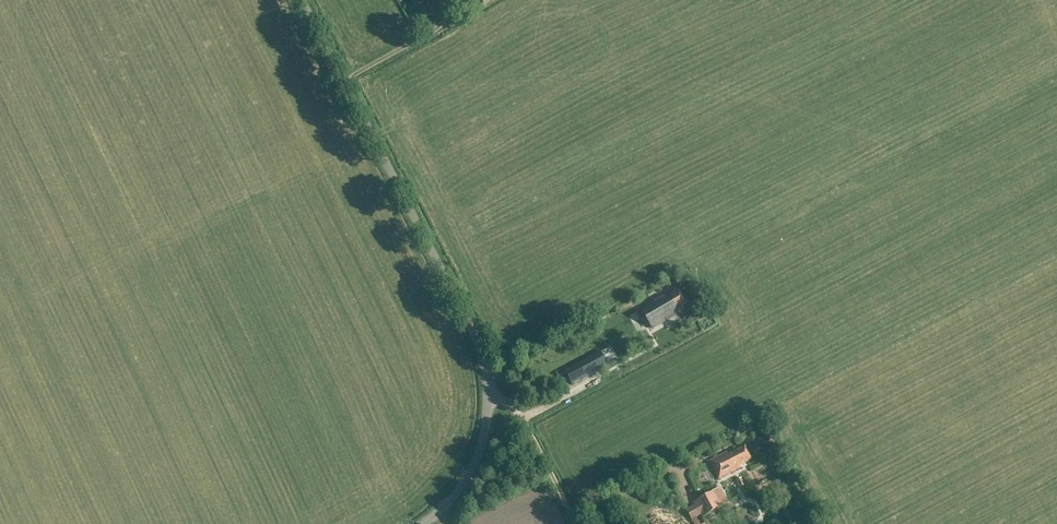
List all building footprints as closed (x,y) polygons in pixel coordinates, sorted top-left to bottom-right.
[(444,27),(438,19),(428,27),(434,35),(444,27)] [(673,279),(678,288),(690,281),(685,272),(673,279)] [(686,305),(678,291),(668,297),(666,295),(642,309),(653,328),(684,311),(682,307),(686,305)] [(687,316),(691,325),(711,315),(706,306),(687,316)] [(571,385),(606,367),(598,353),(564,372),(571,385)] [(751,460),(744,447),(726,455),(725,453),(709,461),(718,479),(741,468),(739,465),(751,460)] [(679,459),(684,472),(692,469),(687,456),(679,459)] [(735,482),(738,489),(744,486),(740,479),(735,482)] [(711,492),(720,508),(728,503),(719,487),(711,492)] [(749,488),(744,490),(748,499),(753,497),(749,488)] [(694,505),(687,509),(685,510),(691,521),(691,520),(695,518),(700,515),(701,518),(720,508),(711,492),(693,503),(694,505)]
